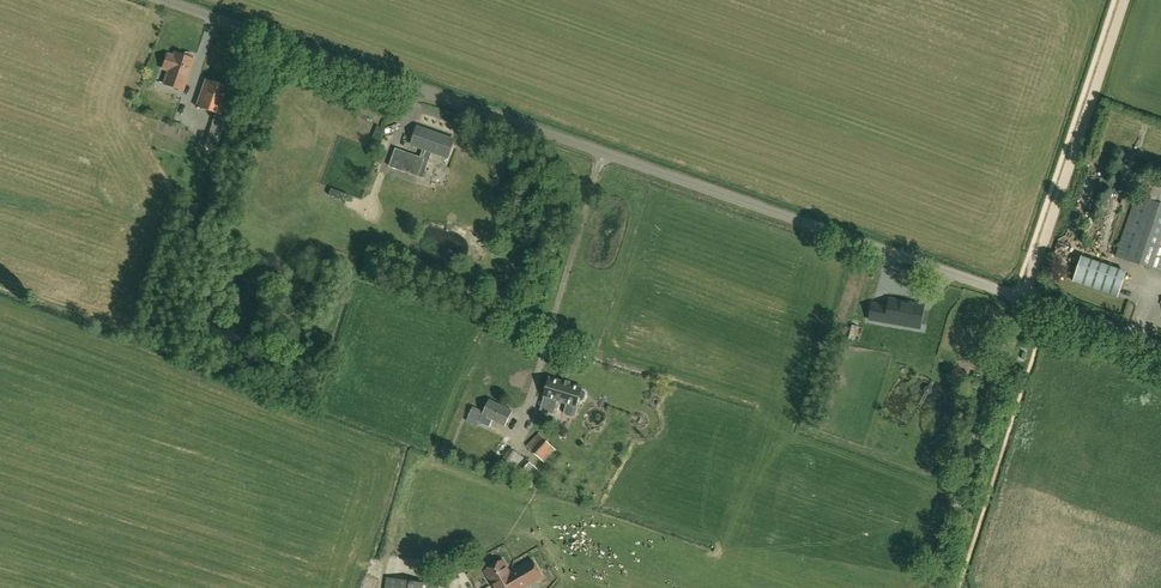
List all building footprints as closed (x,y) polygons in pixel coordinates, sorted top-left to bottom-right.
[(181,90),(192,59),(193,56),(193,55),(186,52),(185,53),(183,56),(174,53),(173,56),(167,54),(162,68),(168,70),(163,84),(181,90)] [(219,115),(228,88),(205,79),(195,106),(219,115)] [(216,150),(226,118),(214,114),(204,147),(216,150)] [(448,158),(454,139),(417,126),(411,145),(425,150),(422,158),(395,149),(389,167),(418,176),(423,159),(428,161),(431,152),(448,158)] [(1149,173),(1142,197),(1136,195),(1116,256),(1160,271),(1160,176),(1149,173)] [(1118,296),(1126,273),(1081,258),(1073,281),(1118,296)] [(872,304),(870,320),(897,324),(898,319),(907,320),(906,326),(920,329),(924,308),(911,305),(911,303),(890,299),(889,307),(872,304)] [(926,324),(952,328),(953,322),(927,318),(926,324)] [(563,382),(562,381),(549,377),(544,396),(540,410),(553,414),(557,400),(563,382)] [(578,408),(576,406),(578,400),(580,401),(582,400),(584,399),(585,394),(585,392),(583,390),(581,389),(581,387),(569,383),(569,382),(563,379),(562,381),(563,382),(557,400),(567,403),(564,412),(566,415),(572,417),(575,416),(578,408)] [(505,425),(512,410),(490,399),(484,411),(473,406),(468,416),(489,426),(493,419),(505,425)] [(544,462),(556,449),(539,433),(527,446),(544,462)] [(516,469),(521,473),(527,479),(538,469),(526,458),(525,458),(510,447),(495,467),(509,478),(516,469)] [(510,573),(502,560),(484,570),(495,587),(518,587),(515,582),(508,586),(503,577),(510,573)] [(518,587),(520,587),(541,576),(532,560),(510,573),(503,577),(508,586),(515,582),(518,587)] [(475,578),(478,587),(488,584),(485,575),(475,578)] [(385,587),(437,587),(437,585),(387,578),(385,587)]
